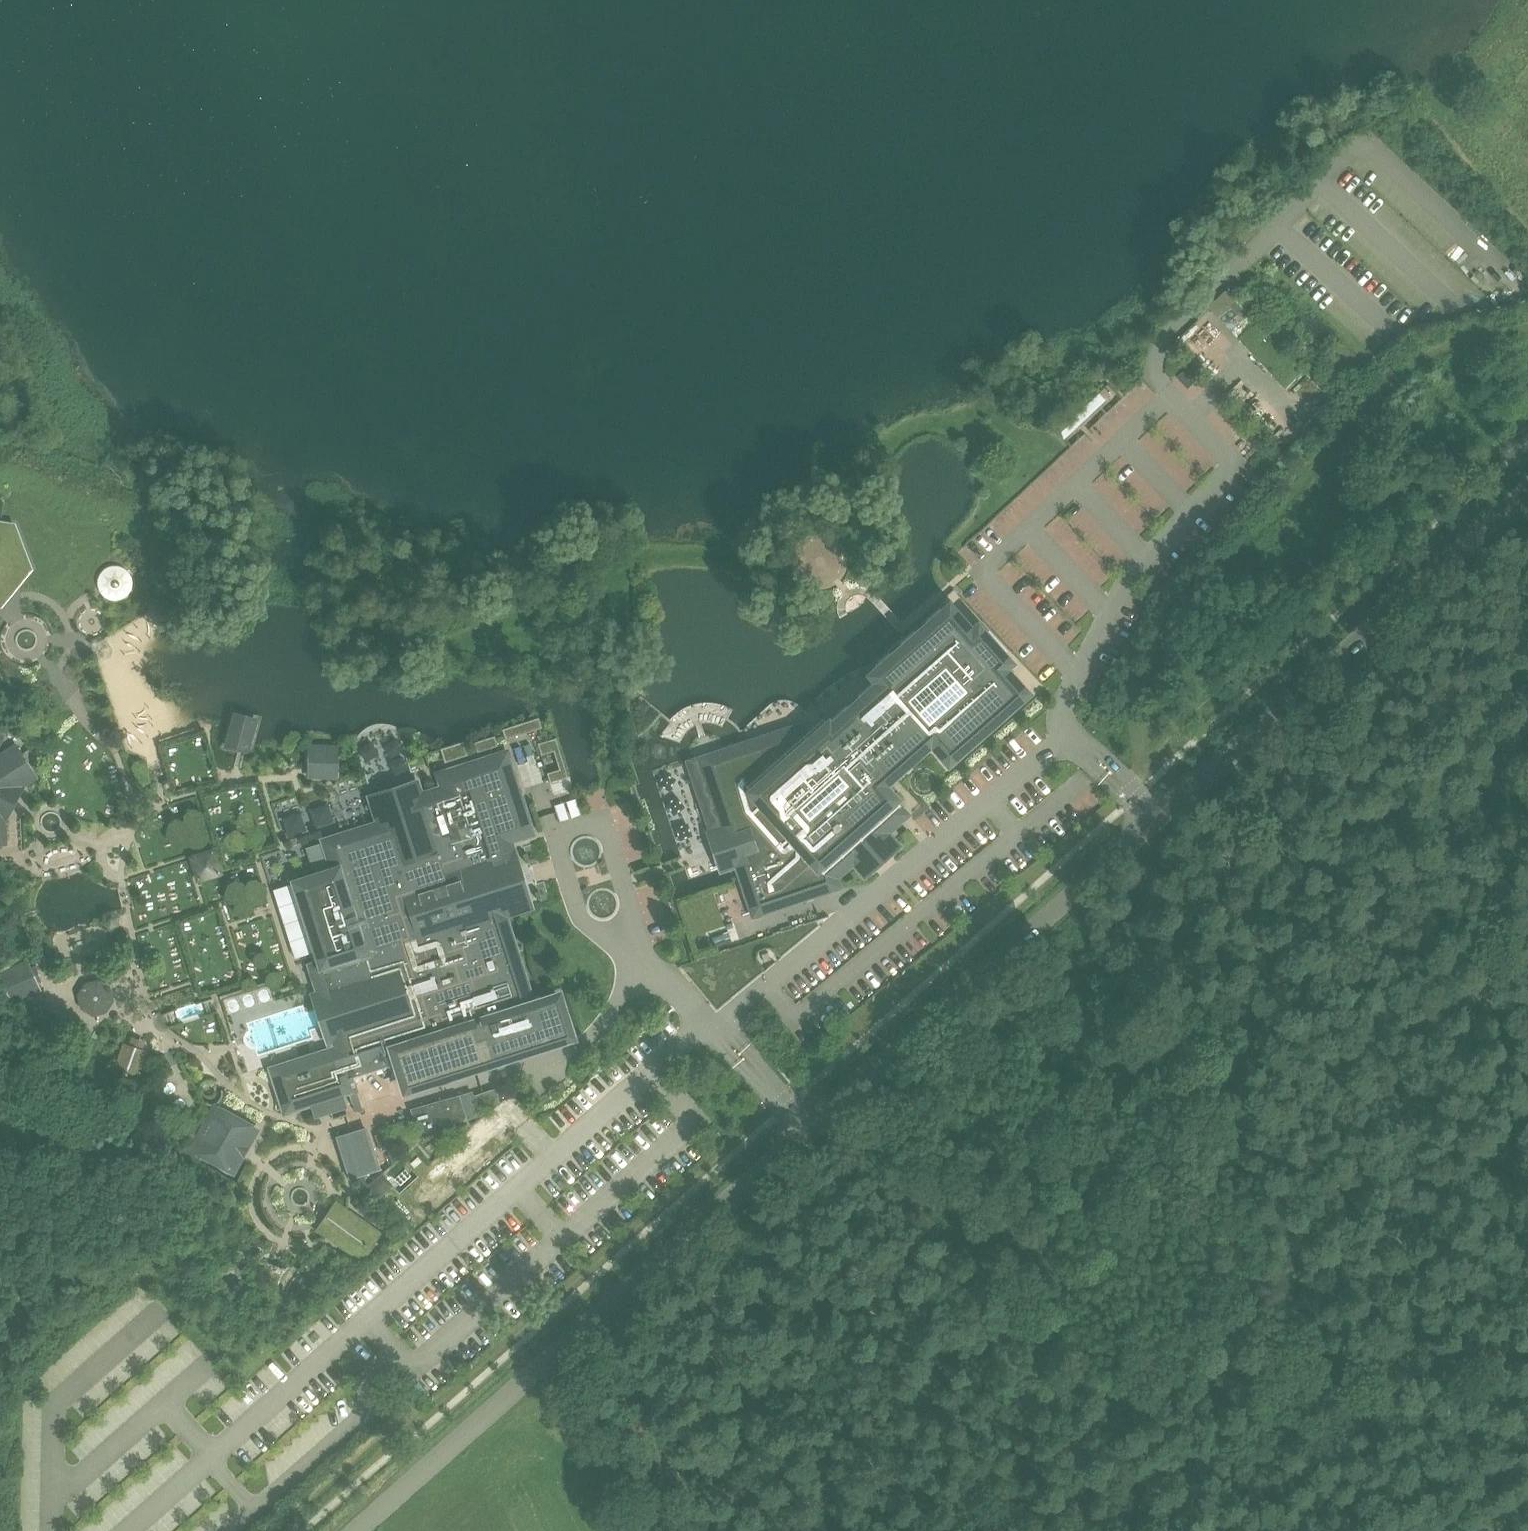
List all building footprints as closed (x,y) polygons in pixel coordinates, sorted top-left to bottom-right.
[(1369,190),(1366,205),(1379,208),(1382,193),(1369,190)] [(1381,272),(1390,282),(1400,273),(1391,263),(1381,272)] [(1385,343),(1372,352),(1379,361),(1391,352),(1385,343)] [(1133,527),(1146,517),(1122,486),(1109,497),(1133,527)] [(835,887),(831,875),(849,860),(844,855),(880,823),(885,828),(900,814),(895,808),(901,804),(883,784),(931,741),(948,761),(1026,692),(1003,666),(1009,661),(977,625),(971,630),(948,605),(871,674),(879,682),(831,725),(823,716),(806,732),(803,728),(802,726),(704,758),(705,760),(690,764),(725,873),(740,868),(755,913),(835,887)] [(1080,635),(1070,643),(1078,654),(1089,646),(1080,635)] [(1016,648),(1025,658),(1037,648),(1028,638),(1016,648)] [(1106,692),(1100,705),(1112,710),(1118,698),(1106,692)] [(254,722),(236,717),(228,743),(247,748),(254,722)] [(8,845),(7,822),(25,787),(39,778),(36,773),(17,743),(0,753),(0,845),(8,845)] [(310,779),(339,780),(341,745),(319,744),(310,744),(310,779)] [(522,995),(497,916),(517,909),(511,890),(512,890),(513,888),(514,887),(515,885),(514,883),(513,881),(512,880),(510,879),(508,879),(507,879),(503,864),(496,866),(491,849),(519,840),(493,762),(436,780),(440,793),(416,801),(408,774),(365,787),(378,828),(324,845),(333,874),(294,885),(300,904),(319,965),(310,968),(319,994),(334,1043),(336,1048),(271,1069),(284,1108),(339,1091),(342,1099),(365,1092),(362,1084),(350,1088),(346,1078),(393,1063),(402,1089),(573,1035),(557,984),(522,995)] [(571,785),(568,777),(550,783),(549,783),(552,793),(567,788),(571,786),(571,785)] [(726,947),(731,958),(746,952),(741,941),(726,947)] [(29,963),(1,976),(12,1001),(40,988),(37,981),(40,979),(36,969),(32,970),(29,963)] [(142,1043),(133,1040),(131,1048),(125,1046),(118,1066),(138,1072),(145,1053),(140,1051),(142,1043)] [(364,1085),(387,1078),(383,1067),(360,1075),(364,1085)] [(424,1142),(467,1128),(467,1126),(470,1125),(468,1120),(481,1115),(473,1091),(459,1095),(459,1094),(410,1109),(413,1117),(419,1140),(423,1139),(424,1142)] [(210,1120),(194,1150),(232,1171),(255,1129),(217,1108),(210,1120)] [(379,1168),(366,1127),(339,1136),(352,1177),(379,1168)] [(368,1187),(377,1198),(392,1185),(382,1174),(368,1187)] [(411,1210),(357,1195),(348,1230),(402,1246),(411,1210)] [(304,1265),(234,1248),(220,1309),(270,1322),(271,1320),(290,1324),(304,1265)]
